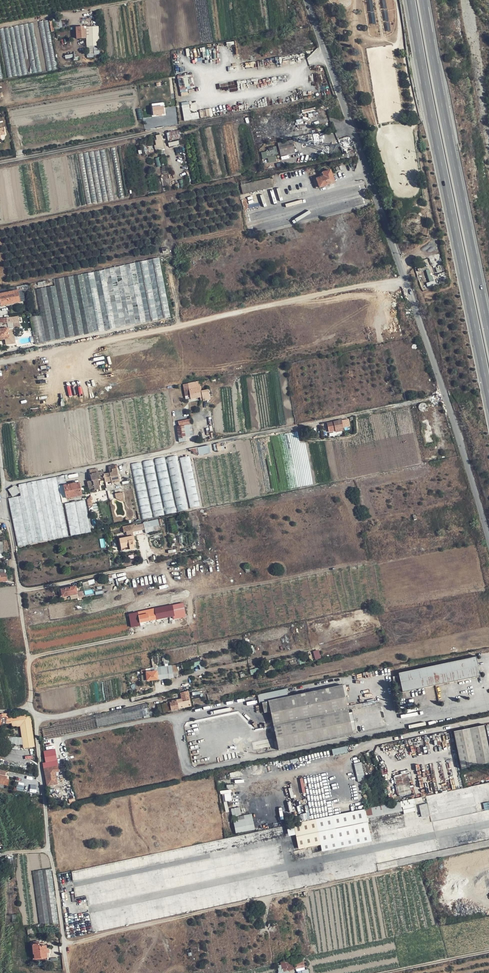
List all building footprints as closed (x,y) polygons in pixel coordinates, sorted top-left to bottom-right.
[(54,19),(55,29),(63,28),(62,18),(54,19)] [(98,27),(86,28),(86,38),(87,47),(99,46),(98,27)] [(77,39),(86,38),(86,28),(76,28),(77,39)] [(69,29),(56,31),(57,39),(70,36),(69,29)] [(185,120),(200,118),(199,112),(191,113),(189,101),(182,102),(185,120)] [(168,142),(182,139),(180,131),(166,133),(168,142)] [(158,145),(159,151),(164,149),(161,135),(156,136),(157,141),(155,141),(156,145),(158,145)] [(293,140),(277,143),(280,155),(295,152),(293,140)] [(277,146),(268,147),(269,151),(262,152),(263,159),(268,158),(269,163),(277,162),(276,154),(278,154),(277,146)] [(330,171),(322,173),(323,177),(317,179),(319,188),(334,183),(330,171)] [(270,179),(241,186),(243,194),(272,188),(270,179)] [(41,315),(19,319),(24,347),(169,317),(170,316),(160,258),(150,261),(146,262),(140,262),(104,269),(104,271),(48,282),(48,285),(36,287),(41,315)] [(426,270),(432,284),(435,283),(429,269),(426,270)] [(19,303),(17,292),(0,295),(0,300),(1,306),(19,303)] [(18,316),(0,319),(0,324),(11,323),(19,322),(18,316)] [(12,329),(11,323),(0,324),(0,340),(5,340),(5,344),(14,343),(12,329)] [(203,397),(202,391),(201,388),(189,390),(191,399),(203,397)] [(209,390),(202,391),(203,397),(204,401),(211,400),(209,390)] [(349,419),(328,423),(330,437),(337,436),(336,433),(344,431),(343,429),(351,427),(349,419)] [(179,439),(186,438),(194,437),(192,425),(179,427),(177,427),(179,439)] [(199,455),(210,453),(209,446),(198,449),(199,455)] [(187,510),(178,456),(169,457),(178,511),(187,510)] [(188,476),(188,478),(194,477),(190,456),(181,457),(184,476),(188,476)] [(130,522),(168,515),(169,515),(157,457),(118,465),(123,490),(124,493),(125,501),(130,522)] [(117,465),(109,466),(111,473),(113,473),(112,470),(118,469),(117,465)] [(111,473),(104,475),(105,479),(106,483),(112,482),(113,484),(120,482),(118,469),(112,470),(113,473),(111,473)] [(99,479),(98,473),(96,474),(91,475),(92,480),(90,480),(90,481),(88,482),(89,487),(90,490),(95,489),(96,491),(101,490),(99,479)] [(68,537),(62,503),(60,494),(65,493),(63,486),(66,485),(65,476),(19,486),(21,496),(9,499),(18,547),(68,537)] [(60,494),(62,503),(68,501),(68,499),(82,496),(79,483),(66,485),(63,486),(65,493),(60,494)] [(125,501),(124,493),(116,494),(117,499),(122,501),(125,501)] [(92,531),(86,501),(65,505),(70,536),(92,531)] [(146,533),(161,530),(159,519),(144,521),(146,533)] [(141,531),(140,530),(140,526),(139,525),(128,527),(129,533),(141,531)] [(133,544),(135,544),(133,536),(120,539),(122,551),(134,549),(133,544)] [(76,586),(61,589),(63,597),(78,594),(76,586)] [(173,606),(155,610),(157,620),(175,616),(173,606)] [(157,620),(155,610),(137,613),(140,623),(157,620)] [(140,624),(140,623),(137,613),(130,615),(132,626),(140,624)] [(177,618),(179,628),(183,627),(183,626),(188,625),(186,616),(177,618)] [(315,659),(322,658),(319,649),(313,651),(315,659)] [(145,670),(154,668),(151,659),(147,659),(146,657),(143,658),(145,670)] [(476,657),(399,673),(403,692),(480,676),(476,657)] [(158,671),(159,680),(163,679),(164,684),(168,683),(166,670),(164,670),(163,666),(157,667),(158,671)] [(158,671),(146,672),(147,681),(159,680),(158,671)] [(288,697),(268,701),(270,712),(279,750),(353,735),(343,686),(288,697)] [(288,697),(286,689),(258,695),(259,703),(262,703),(268,701),(288,697)] [(184,708),(192,707),(188,691),(181,693),(183,705),(175,706),(176,711),(184,709),(184,708)] [(268,701),(262,703),(265,713),(270,712),(268,701)] [(152,703),(68,721),(70,733),(155,715),(152,703)] [(164,713),(176,711),(175,706),(173,707),(172,703),(162,704),(164,713)] [(2,714),(2,715),(1,726),(5,727),(6,718),(9,718),(9,715),(9,714),(2,714)] [(28,714),(15,714),(15,724),(29,723),(28,714)] [(45,738),(70,733),(68,721),(56,723),(49,727),(43,728),(45,738)] [(454,732),(462,769),(488,763),(488,742),(485,726),(454,732)] [(36,770),(31,732),(23,732),(29,771),(36,770)] [(45,752),(47,763),(57,761),(55,750),(45,752)] [(353,763),(355,780),(365,779),(363,762),(353,763)] [(58,766),(44,768),(47,786),(58,784),(57,778),(56,773),(59,772),(58,766)] [(409,772),(395,775),(398,795),(413,793),(409,772)] [(486,790),(485,784),(472,787),(473,793),(486,790)] [(473,793),(472,787),(426,797),(431,818),(429,818),(430,822),(477,813),(475,803),(474,796),(473,793)] [(66,880),(296,832),(300,849),(321,845),(322,850),(370,841),(367,828),(384,825),(386,831),(406,827),(400,802),(65,872),(66,880)] [(429,816),(427,804),(421,805),(422,812),(423,818),(429,816)] [(416,812),(414,805),(403,807),(404,814),(416,812)] [(52,821),(68,818),(66,811),(67,811),(67,807),(50,810),(52,821)] [(302,820),(311,818),(309,809),(306,810),(307,813),(301,814),(302,820)] [(252,814),(233,818),(236,834),(237,834),(237,835),(255,832),(252,814)] [(69,836),(76,835),(74,820),(67,821),(69,836)] [(391,851),(378,852),(379,861),(392,860),(391,851)] [(5,865),(6,865),(12,865),(14,865),(13,858),(11,858),(11,857),(6,857),(5,865)] [(39,943),(33,944),(34,954),(35,954),(35,959),(48,958),(47,954),(49,953),(49,949),(47,949),(46,946),(40,946),(39,943)] [(294,960),(285,962),(281,963),(283,972),(290,972),(289,972),(296,970),(295,964),(294,960)] [(307,968),(307,962),(306,962),(295,964),(296,970),(307,968)]
